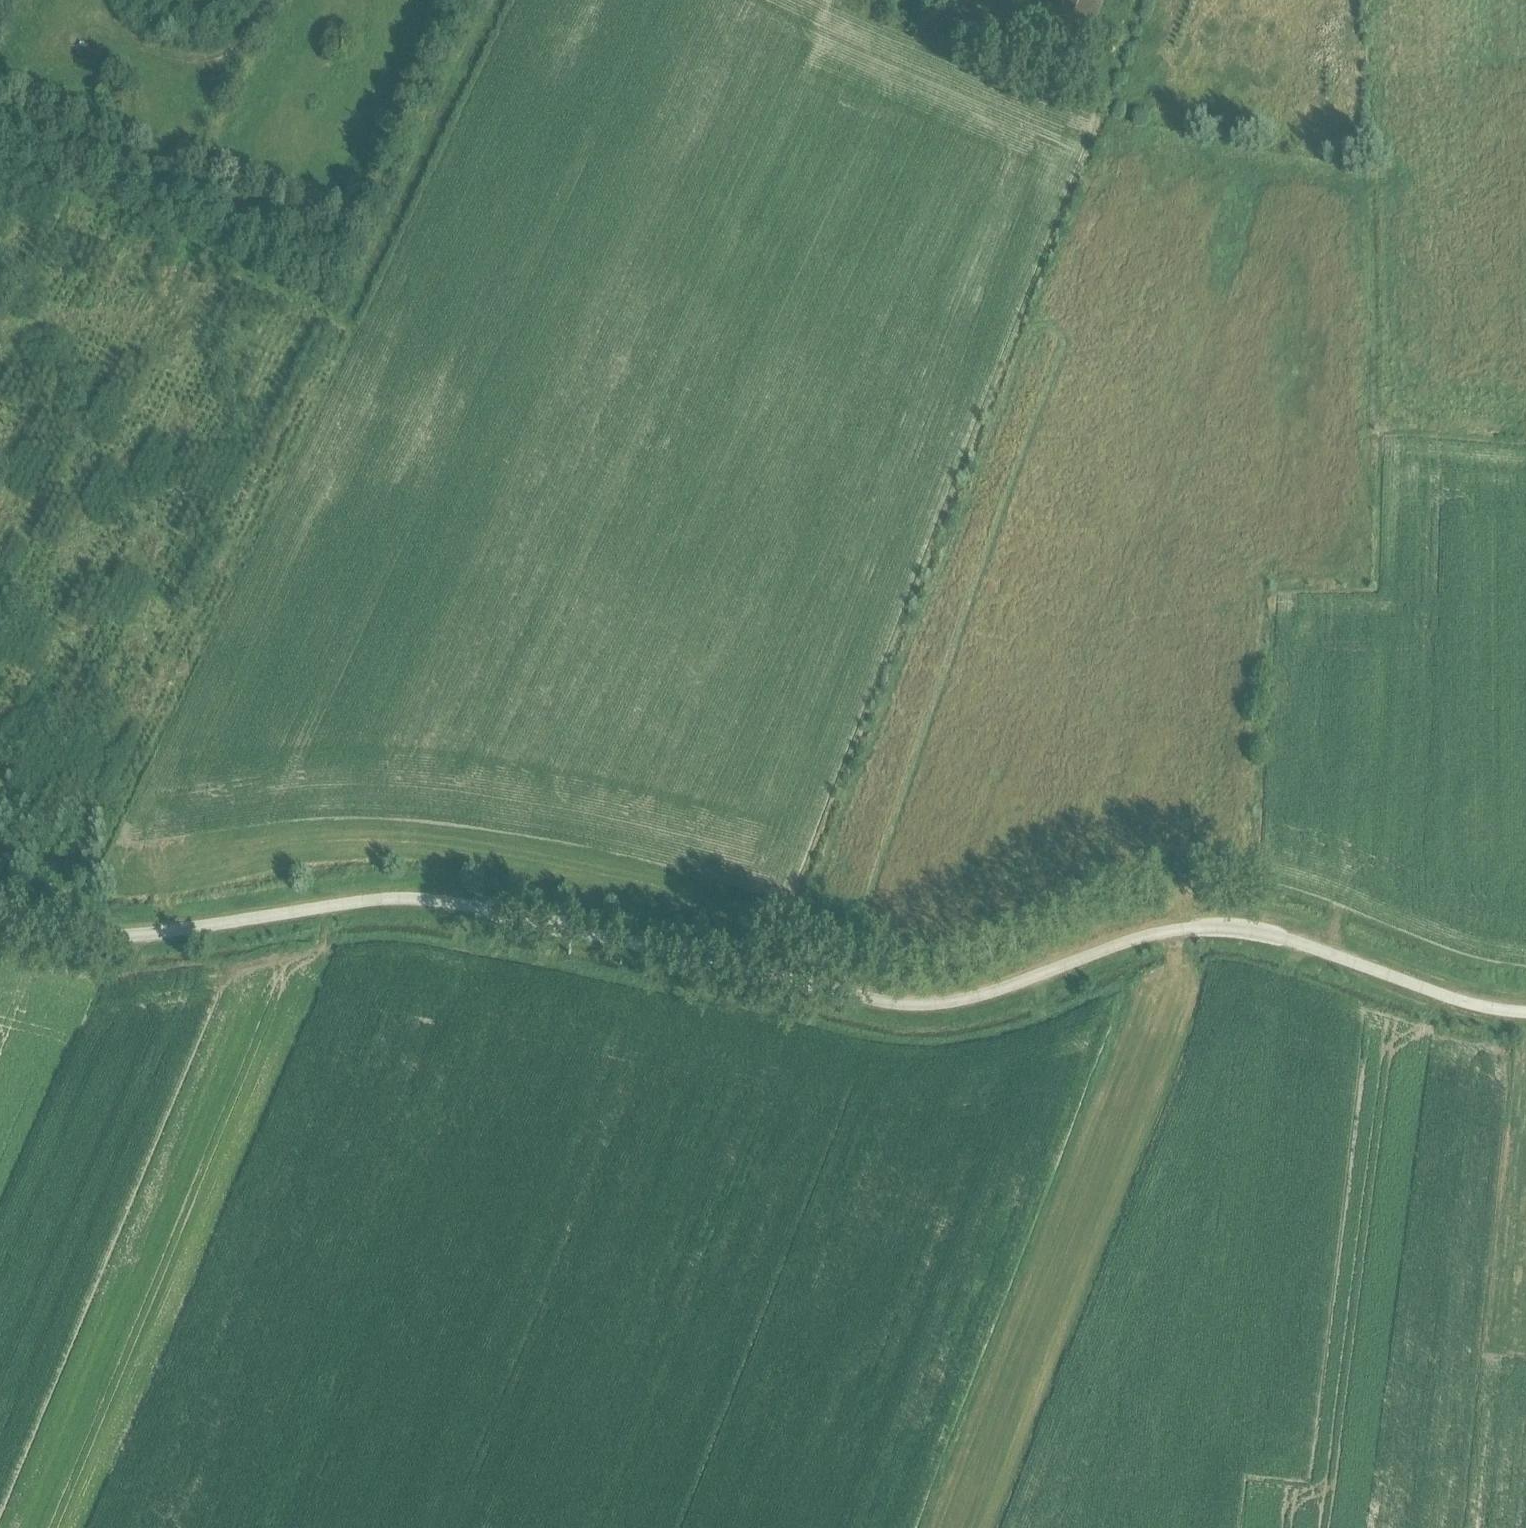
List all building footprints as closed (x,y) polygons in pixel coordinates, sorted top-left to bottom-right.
[(1032,33),(1084,54),(1106,0),(1046,0),(1032,33)]
